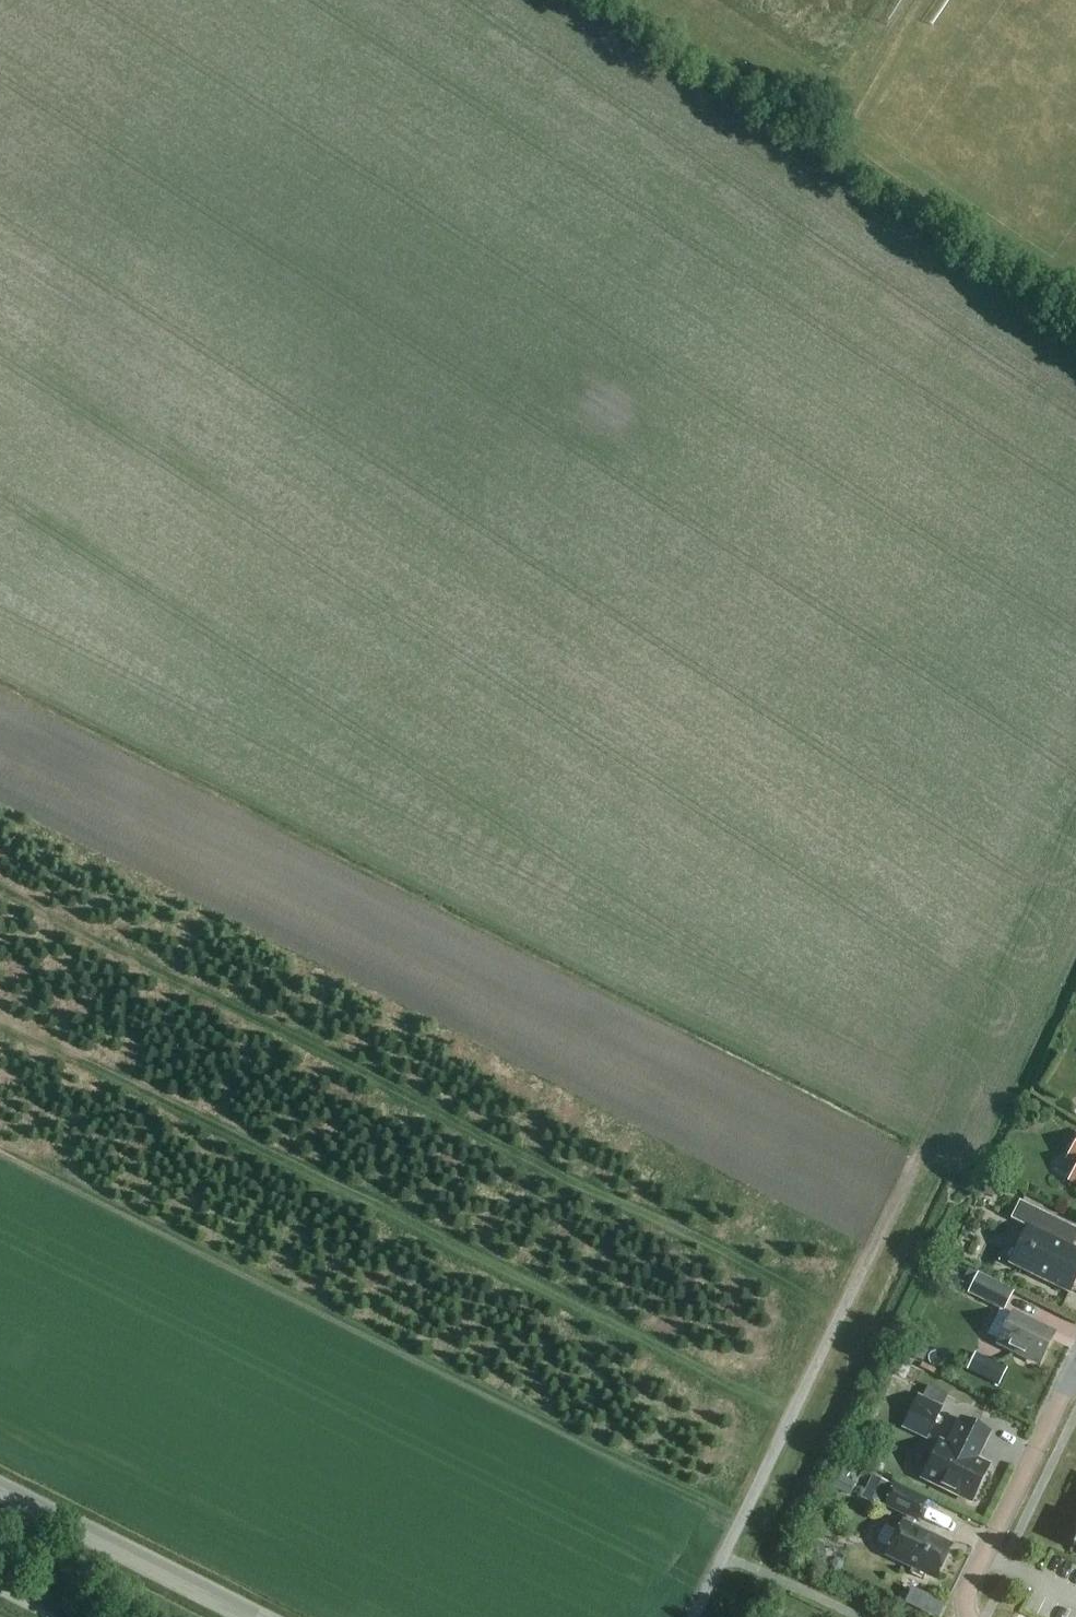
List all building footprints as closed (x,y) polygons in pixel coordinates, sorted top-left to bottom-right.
[(1039,1120),(1043,1112),(1029,1105),(1025,1113),(1039,1120)] [(1066,1159),(1075,1165),(1075,1144),(1066,1159)] [(989,1180),(984,1192),(993,1196),(998,1184),(989,1180)] [(1075,1280),(1075,1250),(1072,1248),(1075,1240),(1075,1231),(1020,1203),(1012,1219),(1027,1227),(1009,1264),(1069,1294),(1075,1280)] [(1005,1310),(1015,1290),(979,1273),(969,1293),(1005,1310)] [(1039,1364),(1053,1335),(1012,1315),(998,1343),(1039,1364)] [(966,1370),(998,1386),(1006,1370),(974,1354),(966,1370)] [(920,1396),(916,1395),(907,1415),(931,1427),(941,1407),(920,1396)] [(979,1452),(989,1433),(961,1419),(947,1447),(939,1443),(922,1478),(971,1502),(989,1467),(972,1459),(976,1451),(979,1452)] [(840,1476),(834,1489),(836,1490),(848,1495),(854,1483),(842,1477),(840,1476)] [(871,1477),(861,1500),(878,1508),(889,1486),(871,1477)] [(916,1520),(926,1501),(894,1485),(885,1505),(906,1516),(887,1555),(912,1567),(909,1573),(923,1580),(926,1574),(934,1578),(950,1547),(911,1528),(915,1520),(916,1520)] [(810,1545),(807,1551),(810,1560),(812,1562),(816,1565),(817,1564),(823,1563),(825,1556),(823,1547),(817,1543),(810,1545)]
